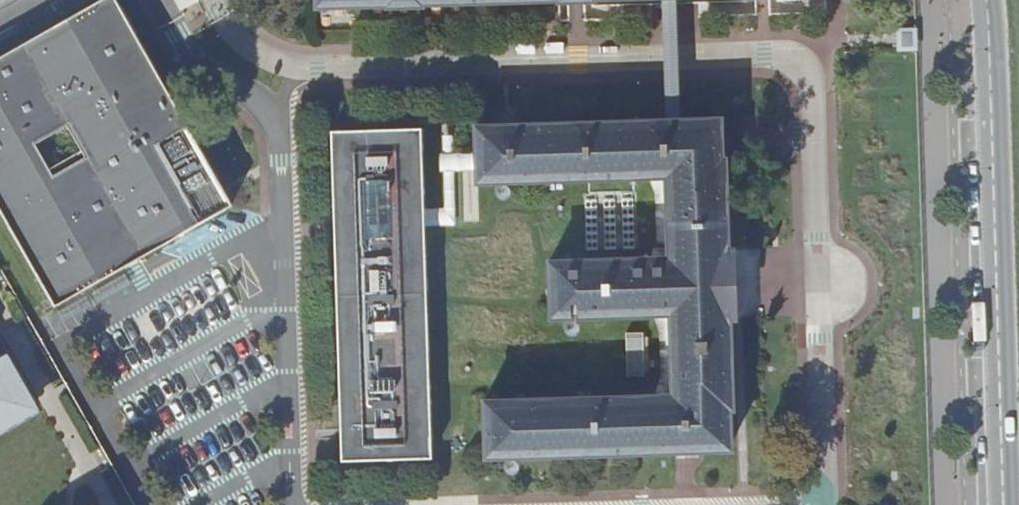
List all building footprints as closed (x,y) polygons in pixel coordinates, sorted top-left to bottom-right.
[(0,57),(0,205),(56,304),(233,203),(228,195),(116,0),(100,0),(0,57)] [(665,118),(679,118),(676,0),(662,0),(665,118)] [(665,118),(474,124),(476,179),(665,173),(667,255),(549,259),(550,315),(669,312),(671,392),(483,398),(485,455),(728,447),(727,407),(731,406),(728,316),(733,316),(731,246),(727,246),(724,156),(719,156),(718,116),(679,118),(665,118)] [(421,209),(419,126),(328,128),(331,213),(333,268),(338,429),(339,456),(429,453),(421,209)] [(586,189),(587,233),(637,232),(636,188),(586,189)] [(15,426),(12,421),(38,406),(8,352),(0,357),(0,435),(15,426)]
